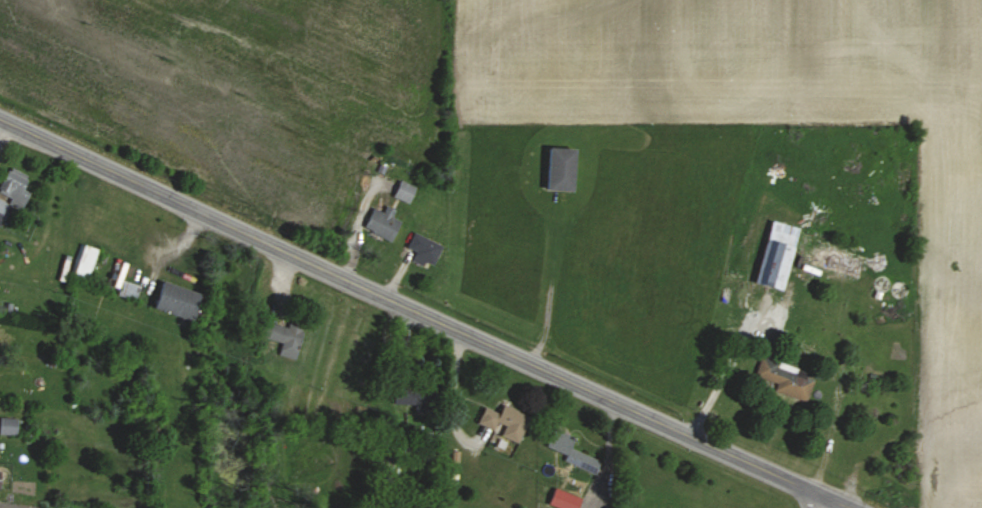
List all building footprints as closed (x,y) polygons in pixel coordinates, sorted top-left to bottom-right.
[(542,189),(571,191),(573,148),(544,147),(542,189)] [(6,178),(0,189),(0,194),(22,206),(28,193),(19,188),(26,175),(8,166),(3,176),(6,178)] [(391,196),(409,203),(415,186),(398,180),(391,196)] [(391,217),(394,210),(385,206),(382,212),(371,207),(362,228),(391,242),(400,221),(391,217)] [(753,285),(782,291),(796,226),(766,221),(753,285)] [(432,264),(441,246),(413,232),(405,247),(414,252),(410,260),(422,266),(424,261),(432,264)] [(99,250),(81,244),(70,274),(88,281),(99,250)] [(809,263),(852,276),(855,267),(827,259),(830,250),(815,245),(809,263)] [(197,293),(158,281),(150,308),(189,320),(197,293)] [(286,327),(263,321),(258,337),(281,342),(277,355),(294,359),(302,327),(287,323),(286,327)] [(753,377),(776,384),(773,391),(795,399),(804,371),(777,363),(777,364),(759,358),(753,377)] [(417,390),(391,390),(391,404),(417,405),(417,390)] [(475,423),(491,430),(495,422),(503,425),(499,436),(515,442),(526,415),(501,404),(497,413),(482,407),(475,423)] [(16,434),(17,418),(0,418),(0,434),(16,434)] [(562,460),(596,473),(601,461),(570,449),(575,437),(552,429),(545,447),(565,454),(562,460)] [(552,487),(546,504),(557,507),(576,507),(580,498),(552,487)]
